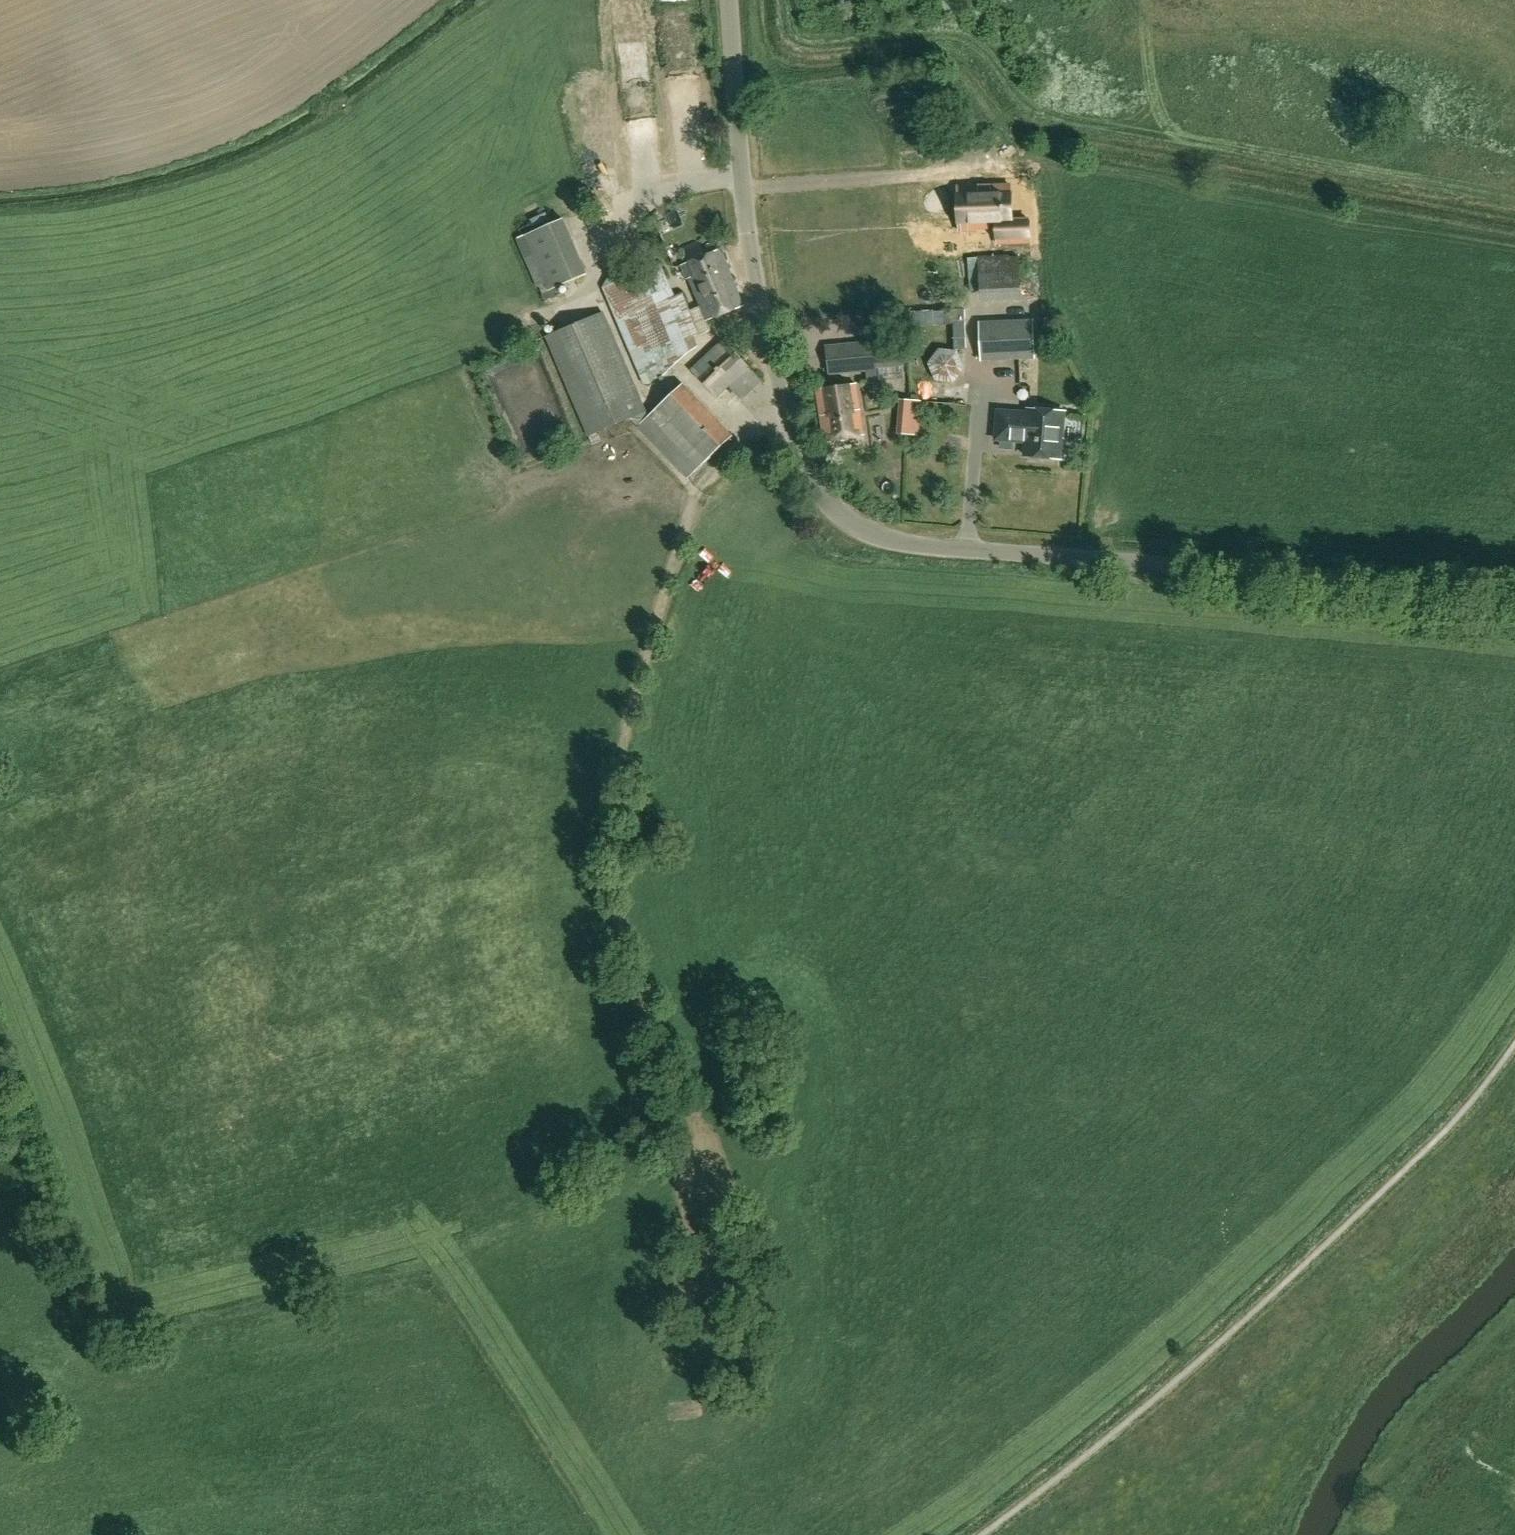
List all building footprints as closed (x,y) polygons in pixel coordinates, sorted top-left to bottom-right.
[(1009,187),(963,188),(964,225),(1008,223),(1009,187)] [(528,233),(548,293),(597,277),(577,217),(528,233)] [(695,294),(733,277),(722,248),(681,265),(686,279),(688,278),(695,294)] [(674,298),(661,266),(605,289),(645,384),(666,375),(698,346),(695,337),(700,335),(683,294),(674,298)] [(1031,299),(1030,284),(1024,284),(1023,272),(985,274),(986,301),(1031,299)] [(707,321),(744,306),(733,277),(695,294),(707,321)] [(650,417),(645,411),(604,313),(547,336),(589,435),(631,417),(640,426),(689,477),(733,436),(684,384),(650,417)] [(983,359),(1034,357),(1033,322),(981,324),(983,359)] [(743,400),(762,380),(749,367),(750,366),(725,340),(692,371),(718,397),(729,386),(743,400)] [(937,347),(948,386),(971,380),(960,340),(937,347)] [(830,373),(866,370),(868,382),(904,378),(903,367),(901,341),(827,348),(830,373)] [(827,440),(866,433),(858,383),(818,390),(827,440)] [(900,400),(897,433),(919,435),(922,400),(921,397),(919,394),(909,393),(909,401),(900,400)] [(1063,426),(1064,411),(1029,409),(1029,413),(998,410),(996,439),(1027,441),(1025,455),(1029,455),(1031,458),(1039,459),(1041,456),(1059,458),(1061,426),(1063,426)]
